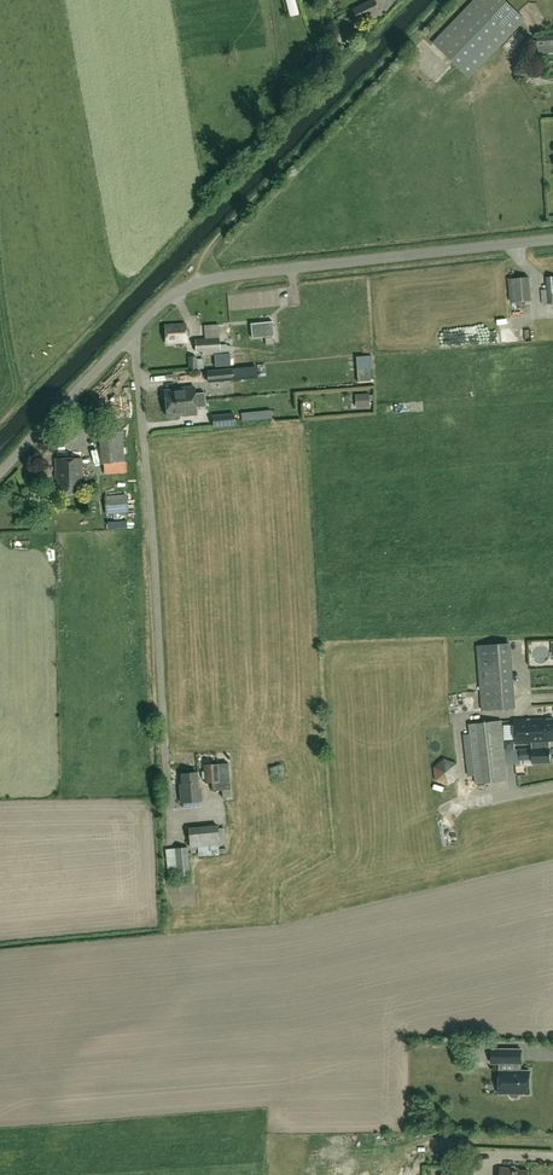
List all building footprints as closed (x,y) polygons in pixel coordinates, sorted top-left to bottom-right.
[(379,11),(373,0),(370,0),(351,9),(357,22),(379,11)] [(470,79),(527,20),(506,0),(475,0),(433,44),(470,79)] [(552,46),(552,35),(535,36),(536,46),(537,46),(537,47),(552,46)] [(535,63),(526,70),(535,80),(543,73),(535,63)] [(511,305),(533,303),(530,278),(509,280),(511,305)] [(217,333),(228,332),(227,318),(216,319),(217,333)] [(273,335),(272,321),(251,323),(252,337),(273,335)] [(511,322),(503,324),(504,334),(513,332),(511,322)] [(532,322),(523,322),(523,335),(532,335),(532,322)] [(166,327),(167,345),(186,344),(185,326),(166,327)] [(472,329),(473,337),(485,337),(485,329),(472,329)] [(202,354),(203,355),(232,353),(231,346),(220,346),(219,339),(195,341),(196,354),(202,354)] [(371,355),(356,356),(357,370),(372,369),(371,355)] [(197,369),(196,356),(188,357),(189,370),(197,369)] [(245,358),(230,359),(231,368),(246,367),(245,358)] [(231,369),(232,380),(257,377),(256,367),(231,369)] [(209,371),(210,382),(227,381),(226,370),(209,371)] [(166,405),(206,401),(205,394),(195,395),(194,388),(185,389),(185,390),(165,392),(166,405)] [(369,394),(359,395),(360,408),(369,407),(369,394)] [(206,401),(166,405),(167,418),(188,416),(188,417),(197,416),(196,409),(206,408),(206,401)] [(234,416),(213,418),(213,428),(235,426),(234,416)] [(68,422),(60,426),(56,428),(56,430),(57,441),(71,444),(77,432),(68,422)] [(99,424),(87,426),(88,435),(101,433),(99,424)] [(122,434),(99,435),(102,465),(125,464),(122,434)] [(59,481),(59,493),(79,493),(79,481),(81,481),(81,460),(56,460),(56,481),(59,481)] [(127,496),(105,498),(106,516),(128,514),(127,496)] [(515,710),(510,658),(509,658),(508,643),(481,644),(482,661),(479,661),(483,712),(515,710)] [(550,746),(549,742),(552,742),(552,722),(543,722),(543,721),(515,722),(516,746),(533,746),(550,746)] [(509,782),(507,761),(505,748),(502,722),(469,726),(476,786),(509,782)] [(533,748),(520,749),(520,760),(532,760),(532,765),(551,765),(550,750),(550,746),(533,746),(533,748)] [(271,759),(271,766),(283,766),(282,758),(271,759)] [(449,786),(459,777),(458,763),(444,758),(433,767),(436,781),(449,786)] [(230,789),(229,763),(204,764),(205,784),(212,784),(212,790),(230,789)] [(180,786),(181,804),(201,802),(200,790),(198,790),(197,774),(181,776),(182,786),(180,786)] [(255,818),(271,816),(270,809),(254,812),(255,818)] [(190,848),(201,847),(199,828),(188,829),(190,848)] [(217,829),(218,845),(226,844),(224,829),(217,829)] [(188,849),(175,850),(166,851),(168,876),(178,876),(178,878),(190,876),(188,849)] [(522,1050),(492,1049),(492,1064),(500,1064),(500,1071),(500,1094),(509,1094),(510,1097),(513,1098),(517,1098),(520,1097),(521,1094),(531,1094),(531,1071),(521,1071),(521,1064),(522,1064),(522,1050)]
